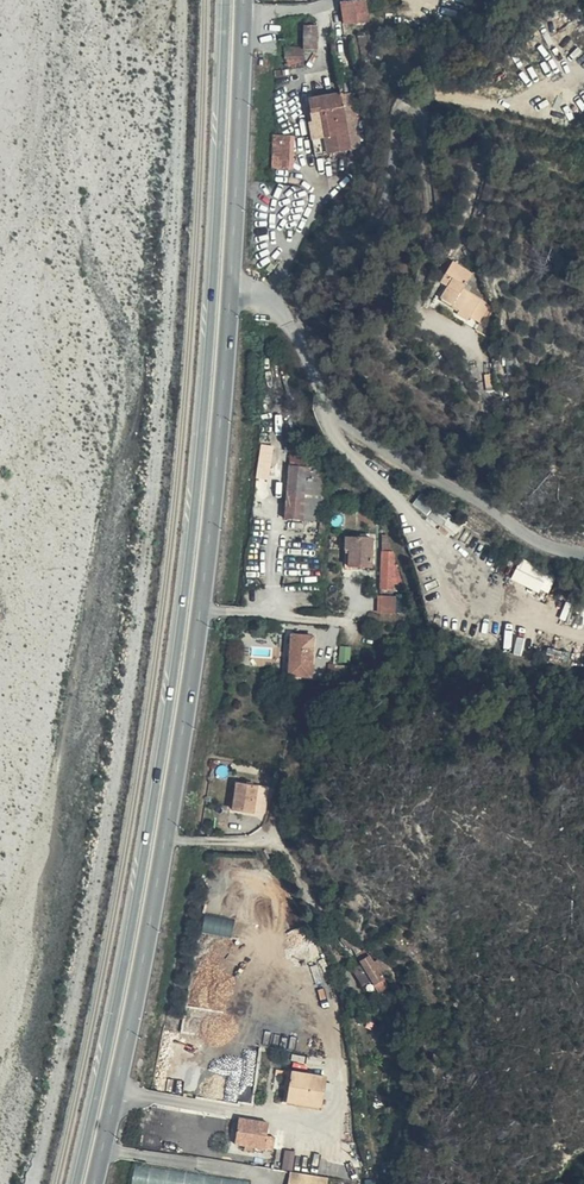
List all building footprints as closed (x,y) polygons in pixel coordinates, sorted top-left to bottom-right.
[(369,4),(347,5),(350,26),(370,25),(371,25),(369,4)] [(300,18),(299,32),(299,40),(312,39),(312,25),(318,25),(317,19),(300,18)] [(284,33),(284,55),(299,55),(299,40),(299,32),(284,33)] [(399,53),(390,43),(379,55),(388,65),(399,53)] [(295,148),(334,145),(330,87),(329,85),(300,88),(300,97),(293,97),(295,148)] [(330,87),(334,145),(344,145),(340,86),(330,87)] [(440,275),(434,283),(427,293),(446,306),(445,309),(455,316),(457,313),(470,321),(481,304),(450,284),(460,270),(441,257),(432,269),(440,275)] [(427,277),(434,283),(440,275),(432,269),(427,277)] [(292,430),(281,430),(281,442),(292,442),(292,430)] [(267,439),(258,438),(255,464),(261,464),(263,454),(265,453),(267,439)] [(298,446),(286,445),(280,511),(298,512),(302,461),(298,446)] [(414,503),(432,516),(439,506),(421,492),(414,503)] [(377,521),(376,521),(375,548),(387,547),(377,521)] [(339,528),(338,551),(365,549),(366,529),(339,528)] [(387,574),(397,574),(395,568),(387,547),(375,548),(374,580),(387,581),(387,574)] [(548,594),(557,576),(522,558),(513,577),(548,594)] [(389,605),(390,587),(373,587),(373,604),(389,605)] [(308,668),(309,629),(287,628),(286,668),(308,668)] [(255,787),(238,785),(235,808),(262,813),(263,798),(254,796),(255,787)] [(205,914),(204,932),(234,934),(235,916),(205,914)] [(356,944),(350,939),(344,944),(351,951),(357,945),(356,944)] [(362,970),(370,984),(374,990),(383,985),(365,955),(356,960),(362,970)] [(360,991),(370,984),(362,970),(352,977),(360,991)] [(282,1081),(324,1088),(326,1081),(284,1073),(282,1081)] [(321,1109),(324,1088),(282,1081),(281,1088),(287,1088),(285,1103),(321,1109)] [(261,1123),(228,1118),(223,1147),(255,1154),(255,1150),(266,1151),(267,1140),(257,1138),(261,1123)] [(318,1171),(319,1163),(307,1160),(305,1169),(318,1171)] [(251,1179),(137,1164),(135,1183),(250,1183),(251,1179)] [(286,1173),(285,1183),(323,1183),(324,1180),(286,1173)]
